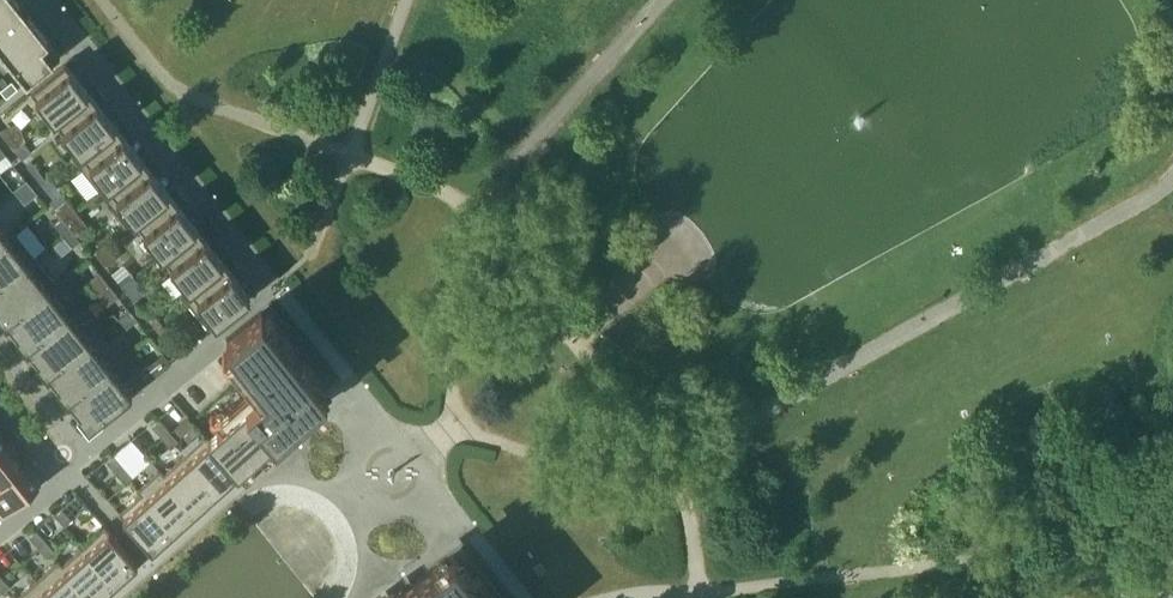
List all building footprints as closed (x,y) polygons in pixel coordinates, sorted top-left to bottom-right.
[(27,80),(60,54),(17,0),(0,0),(0,47),(27,80)] [(65,62),(31,89),(52,116),(72,100),(86,89),(71,70),(65,62)] [(8,83),(3,76),(0,78),(0,87),(1,88),(8,83)] [(16,89),(10,82),(0,89),(0,92),(5,98),(16,89)] [(72,100),(52,116),(79,149),(99,134),(113,123),(98,104),(86,89),(72,100)] [(0,129),(0,131),(14,148),(26,139),(17,122),(0,129)] [(80,150),(72,156),(99,189),(126,168),(140,156),(125,138),(113,123),(99,134),(79,149),(80,150)] [(15,149),(22,159),(32,151),(24,142),(15,149)] [(0,159),(0,170),(11,161),(6,154),(0,159)] [(126,168),(99,189),(125,223),(153,201),(167,190),(152,171),(140,156),(126,168)] [(27,165),(41,182),(46,178),(32,161),(27,165)] [(14,189),(25,203),(38,193),(26,179),(14,189)] [(153,201),(125,223),(128,226),(135,220),(160,251),(180,236),(194,225),(179,206),(175,201),(167,190),(153,201)] [(76,234),(88,225),(67,199),(55,208),(76,234)] [(54,223),(72,246),(80,240),(62,217),(54,223)] [(180,236),(160,251),(187,285),(207,269),(221,258),(206,240),(202,234),(194,225),(180,236)] [(16,232),(14,229),(7,235),(0,227),(0,244),(16,232)] [(37,258),(16,232),(0,244),(0,288),(37,258)] [(94,249),(106,266),(117,257),(105,241),(94,249)] [(7,324),(20,314),(50,290),(57,284),(37,258),(0,288),(0,316),(7,324)] [(188,286),(180,292),(209,327),(234,307),(250,295),(248,292),(233,273),(231,271),(221,258),(207,269),(187,285),(188,286)] [(97,292),(109,283),(99,271),(88,280),(97,292)] [(128,280),(122,284),(134,299),(140,295),(128,280)] [(97,292),(107,304),(118,295),(109,283),(97,292)] [(20,314),(7,324),(16,335),(28,350),(41,340),(71,316),(50,290),(20,314)] [(117,317),(126,328),(138,318),(129,308),(117,317)] [(267,387),(211,438),(241,472),(329,392),(262,309),(227,338),(267,387)] [(149,318),(167,341),(172,336),(154,314),(149,318)] [(41,340),(28,350),(36,361),(48,376),(61,366),(91,342),(71,316),(41,340)] [(61,366),(48,376),(57,387),(69,402),(82,392),(112,368),(91,342),(61,366)] [(140,369),(148,380),(171,362),(163,351),(140,369)] [(82,392),(69,402),(77,413),(89,428),(132,393),(112,368),(82,392)] [(161,419),(153,425),(163,436),(170,429),(161,419)] [(11,439),(0,426),(0,448),(11,439)] [(170,429),(163,436),(172,446),(179,440),(170,429)] [(211,438),(208,434),(186,454),(219,491),(241,472),(211,438)] [(27,460),(11,439),(0,448),(0,481),(27,460)] [(186,454),(164,473),(198,511),(219,491),(186,454)] [(116,455),(109,461),(118,472),(125,465),(116,455)] [(3,511),(4,512),(39,483),(30,473),(35,469),(27,460),(0,481),(0,507),(3,511)] [(134,476),(125,465),(118,472),(127,482),(134,476)] [(198,511),(164,473),(143,493),(176,530),(198,511)] [(176,530),(143,493),(121,512),(155,550),(176,530)] [(65,509),(58,515),(67,525),(74,519),(65,509)] [(105,525),(84,544),(116,581),(138,561),(105,525)] [(38,530),(31,536),(41,546),(48,540),(38,530)] [(41,546),(50,557),(57,551),(48,540),(41,546)] [(62,564),(93,597),(97,597),(116,581),(84,544),(62,564)] [(393,597),(490,597),(455,554),(393,597)] [(59,559),(37,579),(54,597),(93,597),(62,564),(59,559)] [(0,579),(0,587),(5,593),(12,587),(3,576),(0,579)] [(37,579),(15,597),(54,597),(37,579)]
